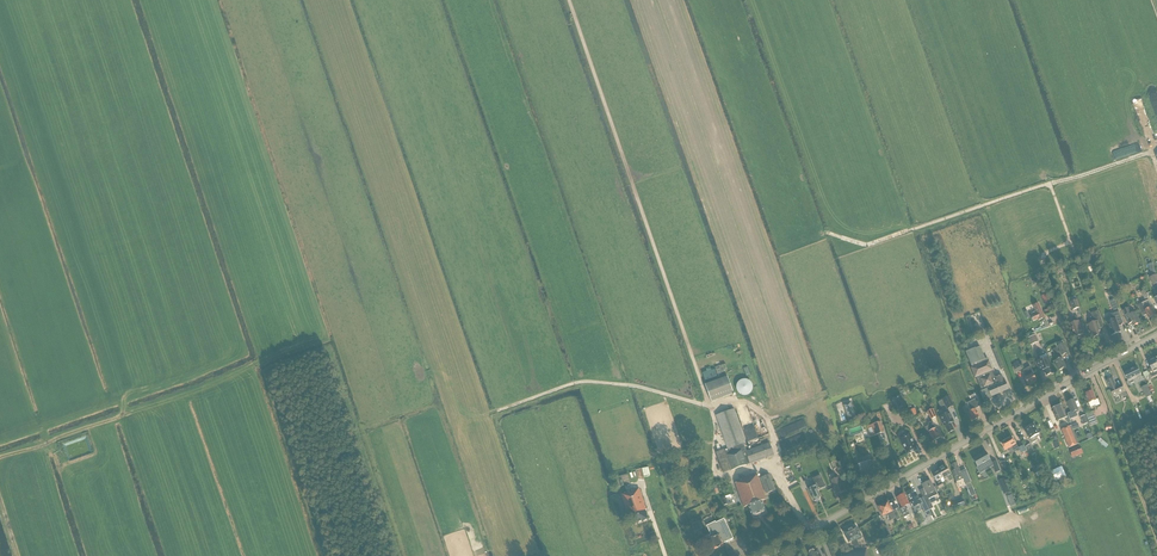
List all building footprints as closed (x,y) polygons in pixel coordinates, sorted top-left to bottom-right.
[(1047,293),(1042,296),(1045,303),(1050,301),(1047,293)] [(1079,308),(1076,300),(1070,302),(1073,310),(1079,308)] [(1149,300),(1137,305),(1143,316),(1147,314),(1149,318),(1155,316),(1151,308),(1152,308),(1149,300)] [(1038,320),(1044,317),(1038,303),(1033,305),(1036,313),(1035,313),(1035,312),(1031,314),(1031,315),(1033,321),(1038,319),(1038,320)] [(1133,326),(1140,322),(1135,312),(1132,314),(1130,308),(1123,311),(1126,318),(1129,324),(1132,322),(1133,326)] [(1089,324),(1093,338),(1103,334),(1101,328),(1102,328),(1103,325),(1098,311),(1096,312),(1095,310),(1092,311),(1093,313),(1092,313),(1095,322),(1089,324)] [(1111,314),(1113,320),(1107,322),(1112,335),(1121,332),(1119,326),(1122,325),(1123,323),(1119,311),(1111,314)] [(1074,336),(1075,337),(1084,334),(1079,321),(1077,316),(1073,318),(1075,322),(1070,324),(1073,331),(1072,332),(1073,336),(1074,336)] [(1038,342),(1035,335),(1029,338),(1031,344),(1038,342)] [(1058,345),(1058,346),(1062,355),(1067,353),(1063,343),(1063,344),(1058,345)] [(991,396),(1008,389),(1004,378),(1003,379),(1001,375),(995,377),(989,361),(986,362),(980,346),(966,352),(972,368),(971,368),(975,377),(976,377),(981,390),(980,391),(985,403),(985,402),(992,399),(991,396)] [(1057,359),(1055,360),(1059,370),(1066,367),(1062,357),(1061,357),(1059,351),(1054,353),(1057,359)] [(1048,357),(1036,362),(1040,371),(1044,369),(1047,375),(1053,373),(1051,367),(1052,366),(1048,357)] [(1155,358),(1148,361),(1152,368),(1148,370),(1152,378),(1156,375),(1156,362),(1155,358)] [(1023,368),(1018,361),(1012,364),(1017,372),(1023,368)] [(1027,377),(1024,378),(1028,385),(1036,380),(1032,373),(1032,374),(1031,373),(1033,372),(1030,366),(1023,370),(1027,377)] [(1138,379),(1142,377),(1137,367),(1124,373),(1128,381),(1137,377),(1138,379)] [(733,393),(727,377),(706,385),(711,401),(733,393)] [(741,377),(735,390),(749,396),(754,383),(741,377)] [(1113,378),(1107,381),(1114,396),(1126,390),(1122,384),(1117,386),(1113,378)] [(1147,398),(1152,395),(1151,394),(1148,387),(1147,385),(1141,387),(1147,398)] [(1086,393),(1085,394),(1089,403),(1089,404),(1090,407),(1095,405),(1095,406),(1096,406),(1097,406),(1100,405),(1097,399),(1095,400),(1095,399),(1095,398),(1092,391),(1089,392),(1088,392),(1086,392),(1086,393)] [(893,398),(899,411),(907,408),(901,395),(893,398)] [(954,406),(949,396),(942,399),(947,410),(954,406)] [(973,420),(980,417),(975,409),(981,406),(977,398),(967,403),(971,411),(969,412),(973,420)] [(1074,399),(1067,402),(1071,412),(1067,414),(1069,419),(1070,420),(1078,416),(1076,413),(1079,412),(1078,410),(1074,399)] [(848,419),(856,416),(850,402),(843,405),(848,419)] [(1065,418),(1067,423),(1070,422),(1068,416),(1066,416),(1061,405),(1053,408),(1058,421),(1065,418)] [(716,415),(728,449),(724,450),(716,453),(723,473),(731,470),(749,464),(750,464),(774,455),(769,442),(746,451),(743,443),(746,442),(734,409),(716,415)] [(936,416),(933,409),(927,412),(931,419),(936,416)] [(1097,423),(1093,411),(1086,414),(1090,426),(1097,423)] [(944,426),(945,425),(949,433),(954,430),(951,423),(954,421),(949,412),(939,417),(944,426)] [(929,432),(933,441),(941,437),(936,428),(932,421),(928,423),(929,425),(925,428),(928,433),(929,432)] [(870,437),(885,432),(881,422),(867,427),(870,437)] [(1035,436),(1039,433),(1033,424),(1031,424),(1030,425),(1029,426),(1024,429),(1029,439),(1030,439),(1032,443),(1037,440),(1035,436)] [(1071,425),(1069,426),(1061,429),(1069,448),(1079,444),(1071,425)] [(905,449),(907,454),(917,450),(914,444),(915,444),(910,432),(904,435),(904,436),(899,438),(904,449),(905,449)] [(1007,439),(1014,452),(1016,451),(1017,452),(1020,451),(1021,453),(1027,450),(1024,445),(1018,448),(1015,444),(1016,443),(1015,441),(1014,442),(1011,436),(1007,439)] [(1108,445),(1100,438),(1098,441),(1106,448),(1108,445)] [(1009,448),(1012,454),(1014,452),(1007,439),(1000,443),(1003,448),(1004,450),(1005,450),(1009,448)] [(1031,455),(1035,453),(1030,444),(1026,446),(1031,455)] [(1083,453),(1079,445),(1069,449),(1072,458),(1083,453)] [(981,455),(973,459),(978,467),(976,468),(979,472),(989,467),(990,468),(993,466),(991,463),(992,463),(990,460),(985,451),(980,454),(981,455)] [(834,470),(839,467),(837,463),(835,458),(831,460),(832,462),(831,463),(834,470)] [(871,467),(873,467),(871,461),(875,460),(874,458),(868,460),(868,462),(857,466),(861,479),(862,479),(862,480),(866,478),(865,478),(866,477),(866,476),(873,474),(871,467)] [(992,463),(991,463),(993,466),(995,473),(1000,471),(997,461),(992,463)] [(957,463),(951,465),(953,471),(952,471),(955,480),(956,482),(960,481),(964,479),(966,485),(971,483),(966,469),(962,471),(960,472),(957,463)] [(943,477),(944,478),(947,476),(949,479),(950,481),(952,480),(950,475),(949,474),(950,473),(946,467),(940,470),(943,477)] [(936,481),(938,484),(936,485),(939,489),(944,486),(942,483),(940,479),(943,477),(940,470),(933,474),(936,481)] [(629,473),(620,476),(623,484),(631,482),(629,473)] [(761,501),(766,499),(757,474),(741,480),(741,481),(735,483),(744,507),(748,505),(752,516),(757,514),(757,515),(760,514),(760,513),(765,511),(761,501)] [(766,494),(775,490),(769,474),(760,477),(766,494)] [(837,494),(844,491),(838,478),(835,479),(833,474),(829,476),(831,481),(837,494)] [(819,498),(820,497),(818,491),(819,490),(818,489),(820,488),(820,489),(826,487),(820,475),(812,479),(815,484),(816,484),(817,486),(809,489),(814,501),(815,501),(816,502),(818,501),(819,499),(819,498)] [(1004,478),(1000,480),(1005,494),(1010,492),(1004,478)] [(923,497),(929,510),(933,508),(930,502),(928,499),(937,495),(935,491),(930,481),(922,485),(927,495),(923,497)] [(971,483),(966,485),(971,497),(976,495),(971,483)] [(632,524),(649,519),(646,510),(647,510),(639,488),(625,493),(626,494),(622,495),(632,524)] [(918,504),(920,503),(925,512),(929,510),(923,497),(918,499),(917,496),(916,497),(912,490),(906,493),(911,503),(910,503),(913,508),(919,505),(918,504)] [(904,518),(909,515),(907,510),(908,509),(906,506),(909,504),(904,494),(897,498),(902,508),(900,509),(904,518)] [(893,510),(893,511),(897,521),(900,519),(896,509),(899,508),(895,499),(889,501),(893,510)] [(955,509),(965,506),(962,499),(952,503),(955,509)] [(891,520),(895,518),(892,511),(888,502),(881,505),(881,504),(879,505),(879,506),(878,506),(882,516),(888,513),(891,520)] [(730,540),(733,538),(724,519),(716,523),(715,522),(707,526),(711,535),(707,537),(708,540),(713,550),(724,545),(723,543),(727,541),(728,542),(731,541),(730,540)] [(696,531),(703,528),(699,521),(693,525),(696,531)] [(855,551),(841,555),(869,555),(866,548),(861,550),(856,539),(858,538),(859,539),(861,538),(861,536),(856,526),(844,533),(849,543),(852,541),(856,550),(855,550),(855,551)]
